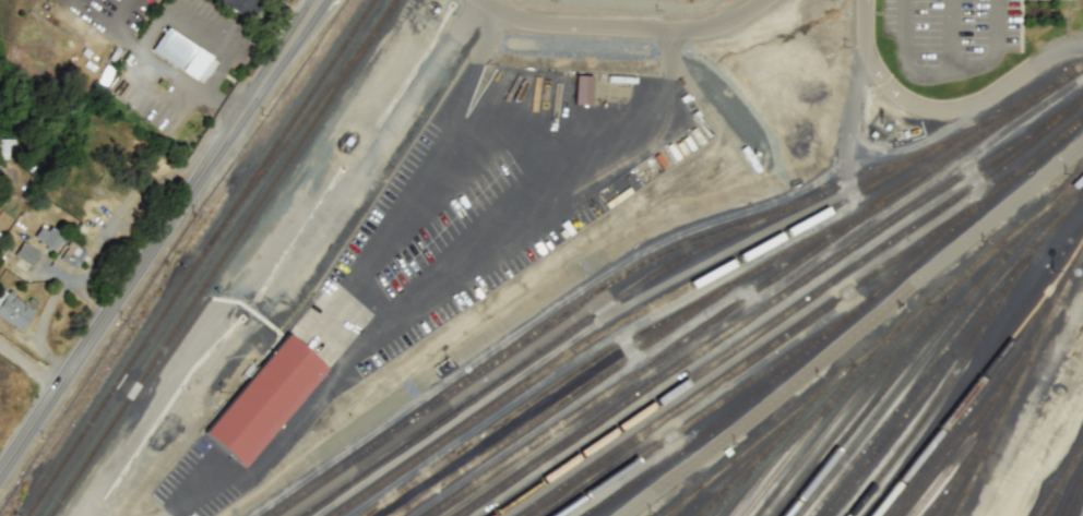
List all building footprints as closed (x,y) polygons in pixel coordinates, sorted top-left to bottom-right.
[(250,20),(261,1),(259,0),(217,0),(216,1),(250,20)] [(201,84),(216,60),(164,28),(150,52),(201,84)] [(573,104),(590,104),(591,76),(574,75),(573,104)] [(64,238),(48,227),(47,229),(41,225),(32,238),(54,252),(64,238)] [(13,257),(32,265),(38,251),(20,242),(13,257)] [(87,254),(71,242),(59,259),(74,270),(87,254)] [(0,288),(0,317),(20,330),(34,310),(0,288)] [(281,332),(324,361),(253,468),(209,439),(281,332)]
